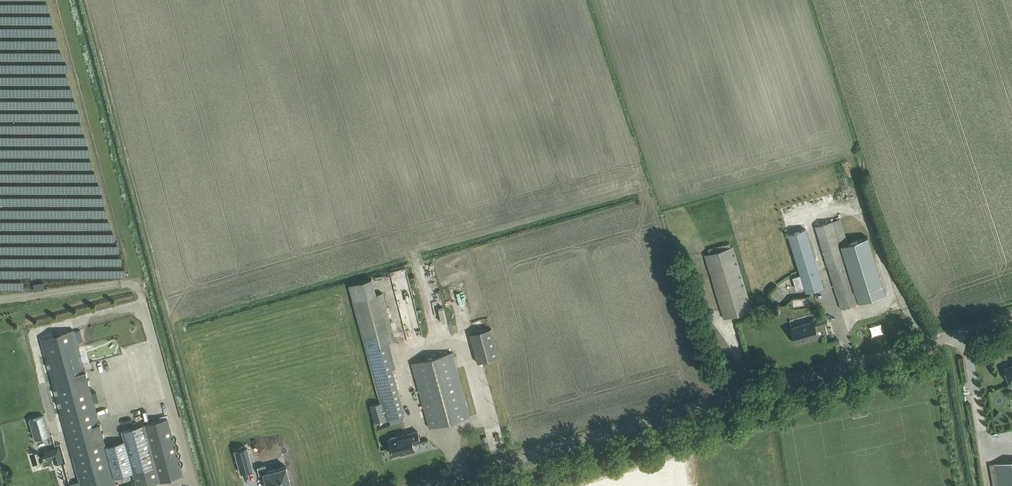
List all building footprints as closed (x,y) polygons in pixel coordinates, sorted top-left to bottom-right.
[(841,218),(832,221),(815,226),(841,308),(885,294),(868,237),(849,243),(840,246),(839,242),(847,239),(841,218)] [(806,229),(788,234),(797,262),(801,274),(793,277),(797,289),(805,287),(806,291),(824,286),(806,229)] [(731,247),(730,243),(709,248),(710,253),(705,254),(721,308),(724,318),(752,309),(749,300),(733,246),(731,247)] [(436,263),(422,267),(424,273),(438,269),(436,263)] [(44,282),(34,283),(35,290),(45,289),(44,282)] [(377,294),(353,301),(366,349),(386,344),(396,341),(383,292),(377,294)] [(899,316),(903,322),(908,320),(904,313),(899,316)] [(814,321),(791,328),(795,342),(828,333),(825,324),(827,323),(825,316),(813,320),(814,321)] [(499,357),(491,328),(470,333),(478,363),(489,360),(499,357)] [(55,388),(81,485),(117,485),(74,329),(41,338),(55,388)] [(430,427),(470,416),(467,406),(453,352),(412,363),(427,418),(430,427)] [(379,403),(370,405),(375,422),(386,419),(405,413),(402,404),(398,390),(392,367),(373,372),(379,395),(381,402),(379,403)] [(29,420),(35,440),(51,435),(45,415),(29,420)] [(181,465),(168,418),(122,431),(137,485),(142,485),(183,475),(181,465)] [(405,453),(415,450),(413,443),(420,441),(417,431),(388,439),(393,454),(405,451),(405,453)] [(244,446),(234,449),(239,466),(249,463),(244,446)] [(51,448),(44,451),(47,460),(54,458),(51,448)] [(259,462),(261,468),(266,468),(271,485),(297,485),(290,461),(270,466),(268,460),(259,462)] [(995,463),(999,485),(1011,485),(1011,460),(995,463)]
